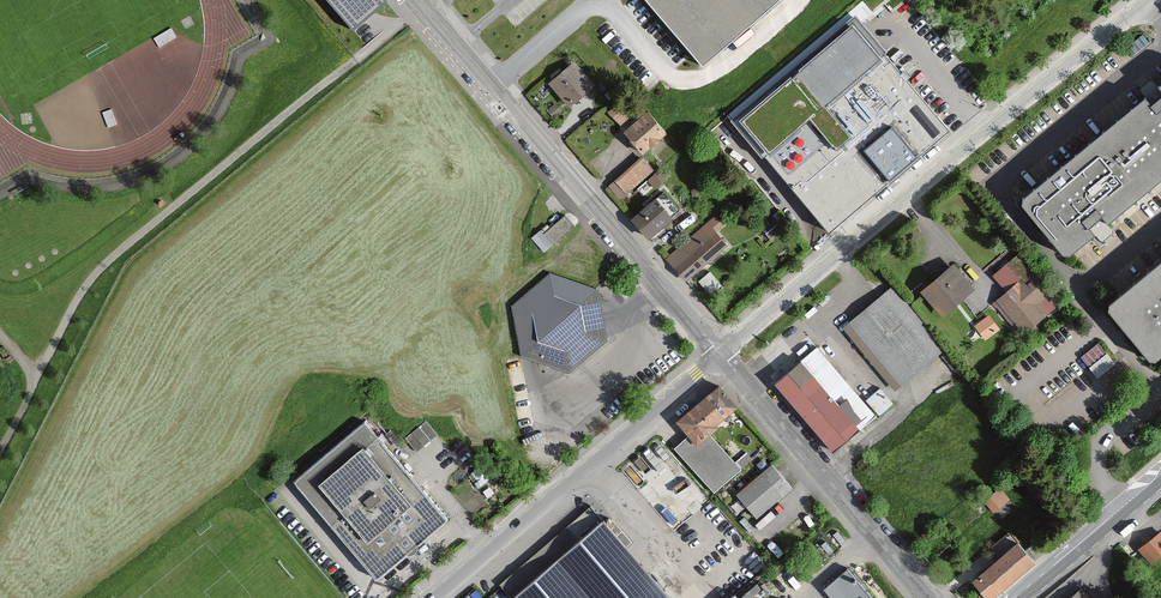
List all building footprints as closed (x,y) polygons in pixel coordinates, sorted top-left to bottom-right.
[(380,0),(325,0),(354,34),(385,7),(380,0)] [(703,71),(787,0),(642,0),(703,71)] [(947,129),(883,54),(763,156),(827,231),(947,129)] [(599,82),(576,57),(546,85),(569,109),(599,82)] [(1160,183),(1160,78),(1101,126),(1153,189),(1160,183)] [(648,114),(625,135),(645,158),(668,137),(648,114)] [(1153,189),(1101,126),(1016,192),(1068,258),(1153,189)] [(651,175),(637,160),(610,185),(624,200),(651,175)] [(653,198),(630,219),(649,240),(672,219),(653,198)] [(574,225),(565,214),(549,228),(546,224),(531,238),(544,253),(574,225)] [(707,223),(716,233),(726,224),(717,214),(707,223)] [(707,223),(664,259),(683,282),(726,245),(716,233),(707,223)] [(1104,306),(1151,363),(1160,355),(1160,258),(1104,306)] [(943,317),(973,290),(951,263),(920,291),(943,317)] [(1019,334),(1058,300),(1027,265),(989,299),(1019,334)] [(547,273),(510,305),(519,356),(565,373),(606,338),(595,288),(547,273)] [(991,315),(977,326),(986,337),(1000,326),(991,315)] [(1115,363),(1106,353),(1090,366),(1098,377),(1115,363)] [(717,387),(716,385),(673,421),(686,436),(695,447),(709,435),(738,411),(717,387)] [(445,517),(361,420),(290,481),(374,578),(445,517)] [(695,447),(686,436),(673,448),(712,493),(739,470),(709,435),(695,447)] [(655,438),(617,471),(672,534),(710,502),(655,438)] [(791,488),(770,464),(734,496),(756,520),(791,488)] [(1005,505),(994,493),(984,502),(995,514),(1005,505)] [(497,587),(507,597),(668,597),(626,550),(632,545),(594,502),(497,587)] [(1160,531),(1138,549),(1153,567),(1160,560),(1160,532),(1160,531)] [(1015,541),(969,580),(984,597),(991,597),(1033,562),(1015,541)] [(848,568),(821,590),(828,597),(874,597),(848,568)] [(1079,583),(1063,597),(1092,597),(1079,583)]
